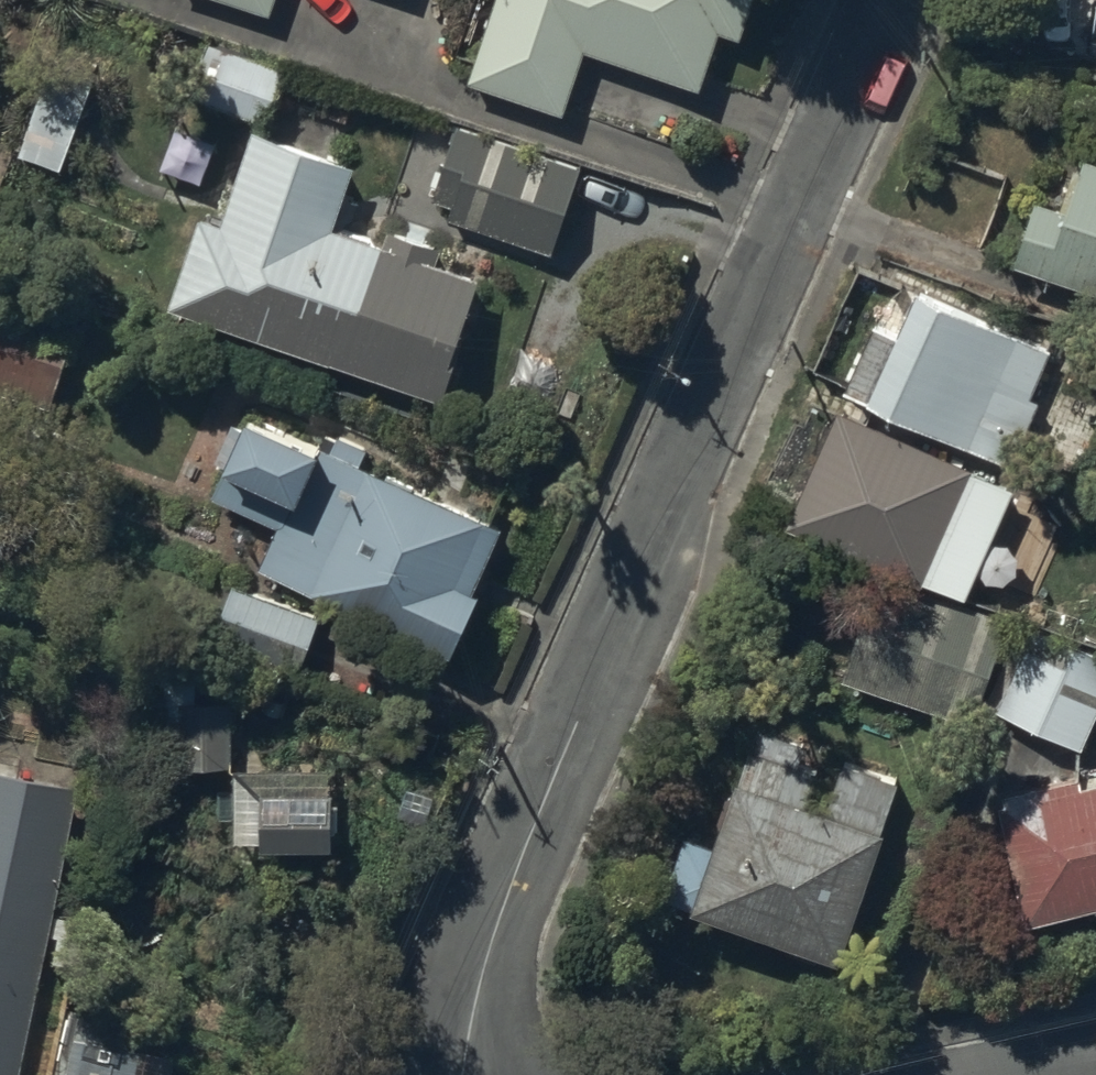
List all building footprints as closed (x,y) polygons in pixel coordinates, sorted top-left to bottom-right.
[(270,10),(273,0),(239,0),(270,10)] [(471,75),(566,107),(587,47),(701,85),(720,27),(741,34),(752,0),(497,0),(471,75)] [(64,154),(110,23),(65,7),(19,138),(64,154)] [(268,111),(286,55),(202,30),(186,85),(268,111)] [(554,251),(583,162),(458,122),(435,195),(454,202),(449,217),(554,251)] [(440,397),(482,274),(334,224),(355,160),(255,126),(223,219),(200,211),(168,305),(440,397)] [(1086,155),(1067,210),(1039,200),(1019,258),(1095,284),(1095,158),(1086,155)] [(0,267),(0,365),(54,380),(79,288),(0,267)] [(1045,345),(918,292),(898,340),(875,331),(852,387),(1013,454),(1037,398),(1024,393),(1045,345)] [(477,588),(505,522),(250,415),(216,493),(281,521),(263,565),(378,613),(372,626),(456,660),(485,591),(477,588)] [(970,471),(844,415),(796,521),(923,577),(970,471)] [(1007,622),(874,576),(840,675),(973,721),(1007,622)] [(322,614),(233,584),(215,637),(304,668),(322,614)] [(1033,630),(998,701),(1080,741),(1095,708),(1095,661),(1033,630)] [(235,685),(184,685),(183,750),(235,750),(235,685)] [(797,748),(760,735),(720,847),(686,834),(666,889),(835,949),(896,779),(849,761),(841,784),(791,766),(797,748)] [(0,771),(0,1074),(10,1074),(70,786),(0,771)] [(336,778),(264,778),(262,835),(335,836),(336,778)] [(1078,793),(1075,781),(1012,795),(1014,804),(1003,807),(1029,918),(1095,903),(1095,789),(1078,793)] [(109,1026),(67,1019),(57,1074),(101,1074),(109,1026)]
